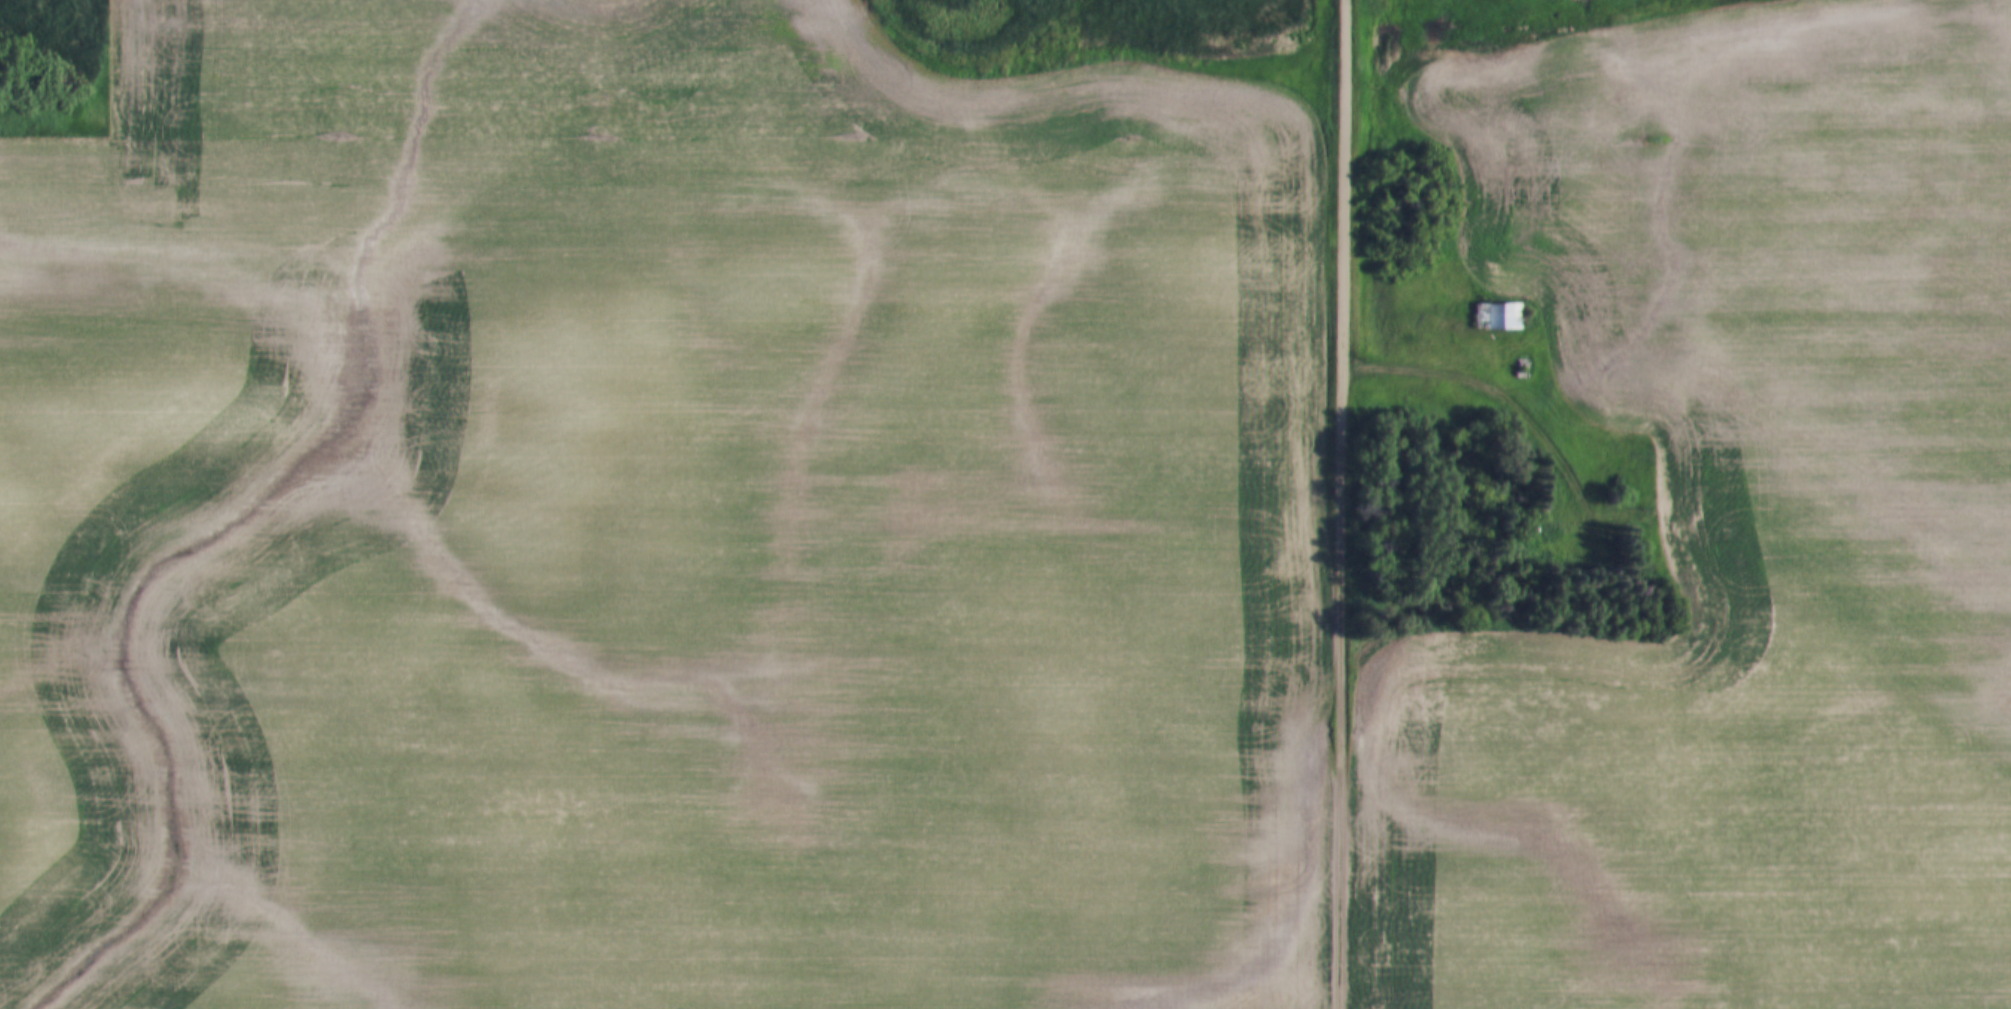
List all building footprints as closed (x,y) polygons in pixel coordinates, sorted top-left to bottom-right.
[(1473,332),(1521,332),(1521,305),(1473,305),(1473,332)]
